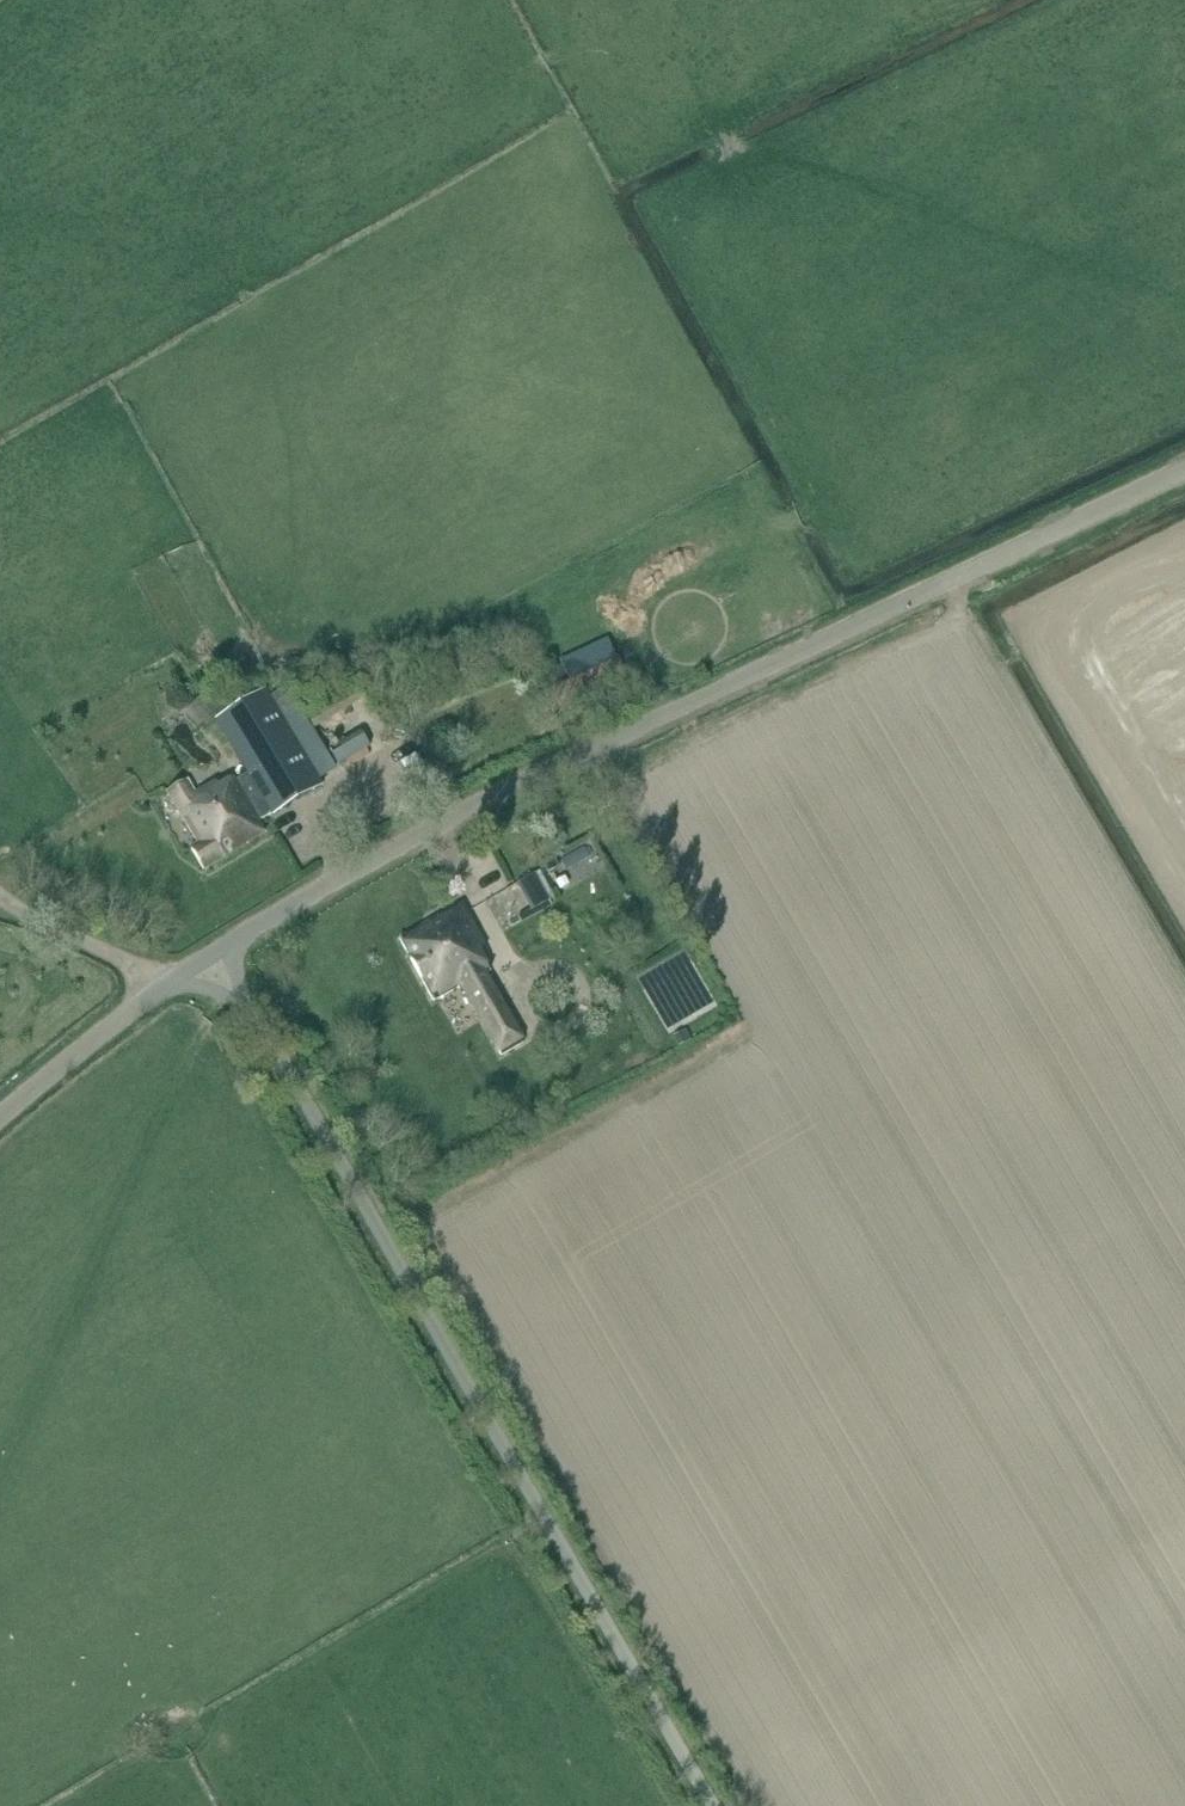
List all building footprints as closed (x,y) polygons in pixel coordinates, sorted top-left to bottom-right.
[(573,681),(549,692),(559,713),(582,703),(580,699),(623,679),(609,642),(565,662),(573,681)] [(267,693),(218,722),(248,774),(237,780),(261,821),(273,815),(274,817),(323,787),(267,693)] [(370,750),(364,737),(333,753),(339,766),(370,750)] [(186,779),(168,790),(199,844),(192,849),(203,869),(267,832),(261,821),(237,780),(236,777),(218,787),(215,781),(194,793),(186,779)] [(536,874),(519,884),(534,912),(551,901),(536,874)] [(459,907),(399,940),(434,1003),(456,990),(461,1000),(466,999),(499,1059),(523,1046),(489,985),(492,983),(487,975),(490,973),(481,955),(485,953),(459,907)]
